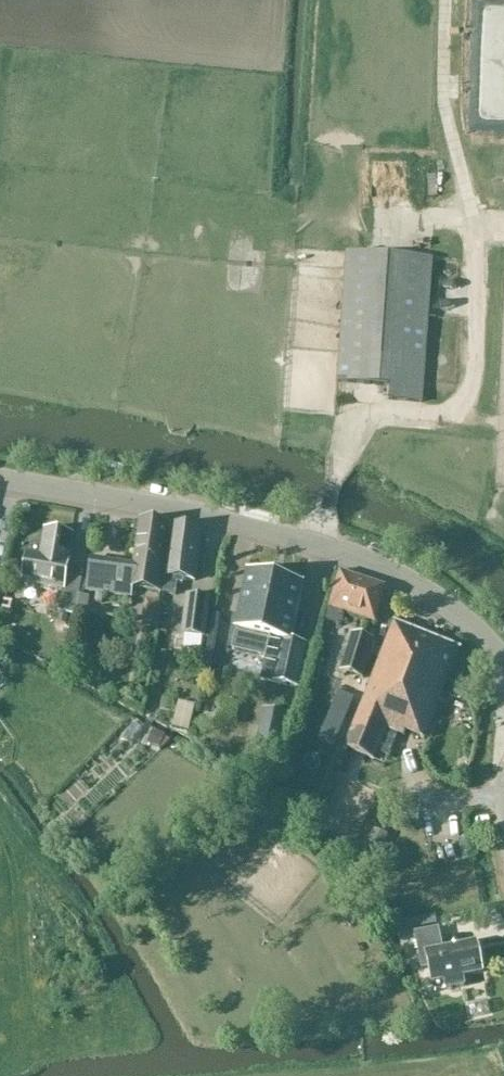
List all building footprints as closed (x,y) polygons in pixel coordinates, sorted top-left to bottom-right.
[(422,405),(433,261),(347,254),(337,383),(390,388),(389,402),(422,405)] [(131,590),(157,594),(168,529),(141,524),(134,565),(91,560),(86,593),(132,598),(131,590)] [(194,583),(202,534),(173,529),(163,594),(175,596),(179,580),(194,583)] [(67,579),(74,538),(45,532),(41,555),(27,553),(22,585),(63,591),(60,614),(76,616),(80,596),(82,582),(67,579)] [(375,626),(385,589),(340,574),(328,610),(325,621),(341,627),(345,616),(375,626)] [(237,632),(232,651),(272,660),(267,680),(297,686),(306,647),(291,645),(304,588),(248,576),(236,632),(237,632)] [(212,601),(187,598),(182,636),(207,639),(212,601)] [(158,626),(161,604),(146,602),(143,624),(158,626)] [(425,742),(461,651),(394,624),(385,648),(384,648),(370,681),(371,682),(344,750),(375,763),(386,765),(398,735),(420,740),(425,742)] [(370,681),(384,648),(374,644),(375,641),(355,634),(341,670),(370,681)] [(338,693),(319,743),(335,749),(341,735),(354,700),(339,694),(338,693)] [(266,711),(263,728),(285,732),(288,715),(266,711)] [(159,751),(165,739),(154,734),(148,746),(159,751)] [(375,833),(370,843),(383,849),(388,839),(375,833)] [(461,979),(483,975),(483,971),(485,968),(484,960),(480,959),(477,943),(443,950),(438,930),(414,935),(421,968),(428,967),(431,985),(444,983),(447,992),(462,988),(461,979)] [(310,1039),(291,1040),(292,1052),(310,1051),(310,1039)]
